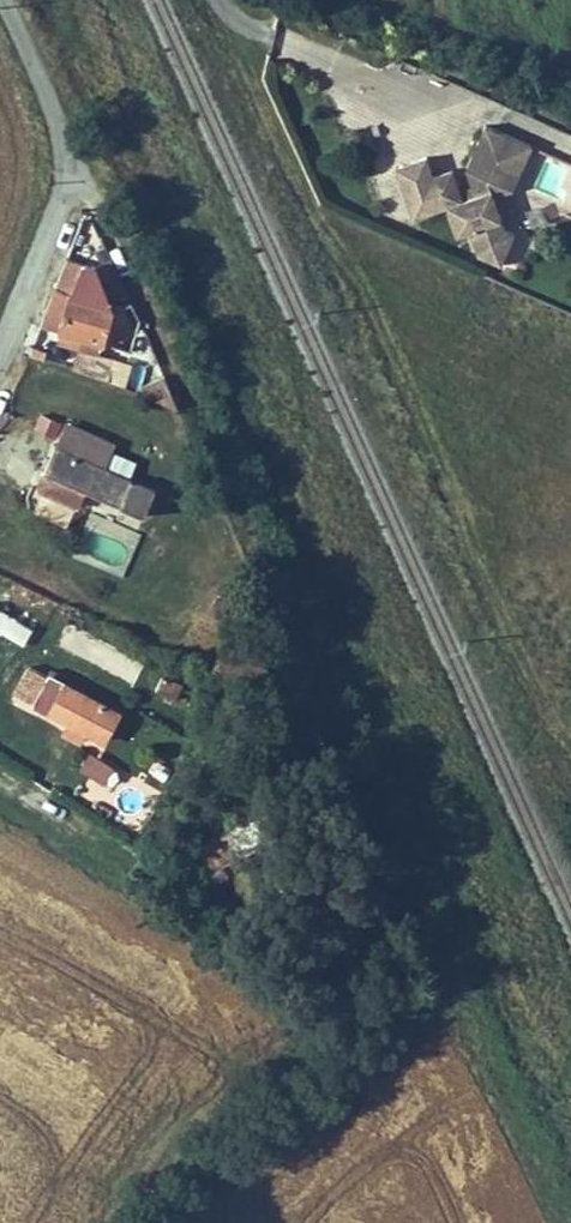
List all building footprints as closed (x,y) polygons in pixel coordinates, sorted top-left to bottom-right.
[(396,164),(415,214),(449,201),(459,230),(471,226),(479,250),(502,260),(516,229),(507,224),(494,192),(512,185),(516,177),(532,142),(485,120),(466,164),(475,191),(465,195),(453,164),(434,171),(427,152),(396,164)] [(532,142),(516,177),(570,203),(570,159),(532,142)] [(516,229),(502,260),(518,267),(532,236),(516,229)] [(62,245),(47,280),(64,288),(79,252),(62,245)] [(106,290),(124,282),(108,248),(90,256),(106,290)] [(90,256),(79,252),(64,288),(53,313),(75,323),(92,331),(101,311),(108,295),(105,294),(106,290),(90,256)] [(101,311),(92,331),(114,340),(123,320),(101,311)] [(92,331),(75,323),(70,335),(87,343),(92,331)] [(107,379),(113,358),(77,347),(71,368),(107,379)] [(166,373),(157,394),(181,405),(166,373)] [(33,428),(54,436),(60,420),(39,412),(33,428)] [(138,481),(41,434),(30,456),(70,476),(127,503),(138,481)] [(70,476),(30,456),(23,469),(64,490),(70,476)] [(30,623),(0,611),(0,630),(23,640),(30,623)] [(89,720),(105,690),(27,650),(17,645),(1,675),(12,680),(89,720)] [(105,783),(115,765),(87,750),(77,769),(105,783)]
